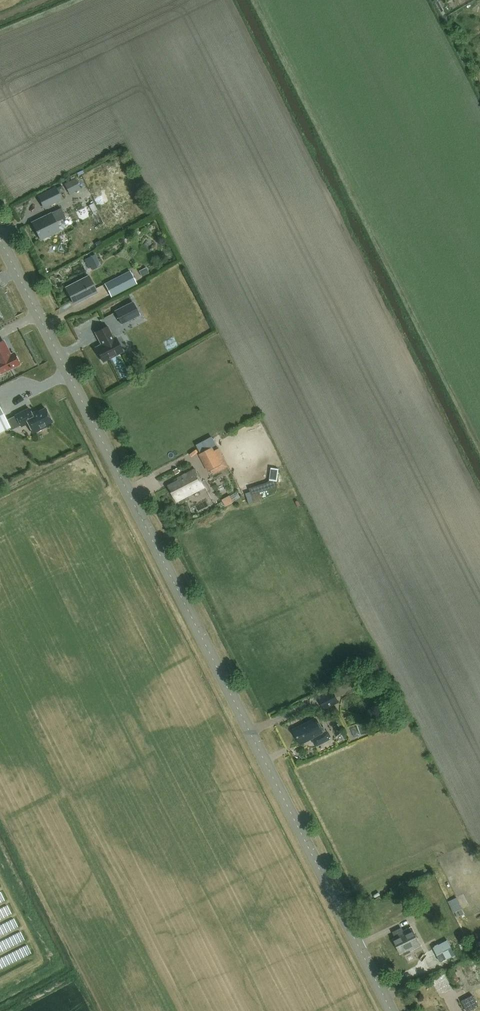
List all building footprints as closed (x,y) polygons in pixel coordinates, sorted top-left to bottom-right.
[(75,179),(65,184),(69,194),(80,188),(75,179)] [(56,187),(38,197),(44,208),(62,198),(56,187)] [(61,208),(48,214),(32,222),(41,240),(60,231),(56,222),(66,218),(61,208)] [(93,269),(101,266),(95,254),(84,259),(88,267),(91,266),(93,269)] [(118,292),(147,277),(143,269),(114,284),(118,292)] [(74,304),(97,292),(89,276),(66,288),(74,304)] [(115,311),(121,324),(140,315),(134,301),(115,311)] [(96,347),(104,362),(123,352),(116,337),(114,338),(108,326),(95,333),(99,340),(100,339),(102,344),(96,347)] [(0,343),(0,371),(1,373),(20,363),(15,354),(11,355),(4,341),(0,343)] [(0,407),(0,433),(10,428),(11,430),(21,425),(22,427),(28,423),(33,434),(47,427),(47,425),(53,422),(46,408),(33,414),(29,408),(16,415),(16,416),(7,420),(0,407)] [(199,454),(209,472),(222,464),(213,446),(199,454)] [(177,501),(205,486),(196,468),(178,478),(179,480),(169,485),(177,501)] [(277,481),(279,469),(272,468),(270,480),(277,481)] [(252,495),(276,487),(274,481),(250,488),(252,495)] [(334,690),(338,697),(360,686),(357,678),(334,690)] [(340,701),(338,697),(334,690),(319,698),(325,709),(340,701)] [(315,744),(318,745),(330,739),(331,736),(328,730),(326,730),(324,726),(321,727),(316,718),(294,729),(301,744),(314,737),(313,740),(315,744)] [(461,896),(451,900),(456,911),(465,906),(461,896)] [(404,954),(440,936),(430,918),(418,924),(411,927),(395,935),(396,938),(394,939),(401,953),(403,952),(404,954)] [(441,961),(455,954),(448,940),(433,947),(441,961)] [(460,980),(454,969),(448,972),(454,984),(455,983),(457,987),(462,985),(459,981),(460,980)] [(464,1010),(472,1010),(477,1009),(473,999),(461,1005),(464,1010)]
